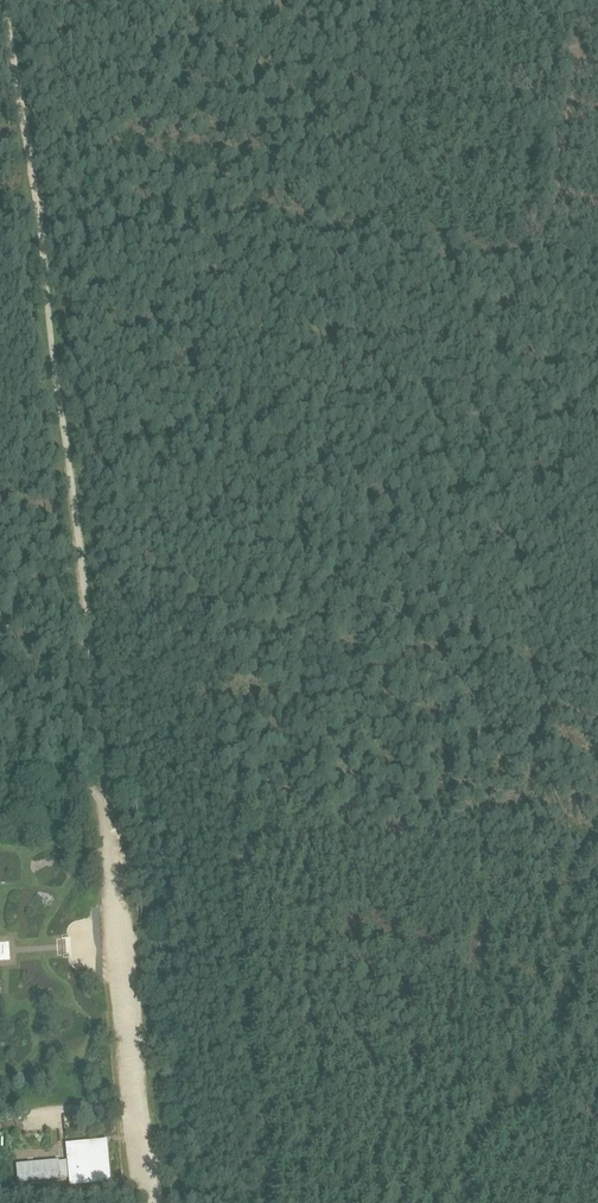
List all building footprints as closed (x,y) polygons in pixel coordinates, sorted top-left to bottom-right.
[(107,1140),(107,1137),(65,1140),(65,1143),(66,1147),(60,1148),(62,1161),(15,1166),(17,1184),(69,1179),(70,1188),(111,1184),(107,1140)]
